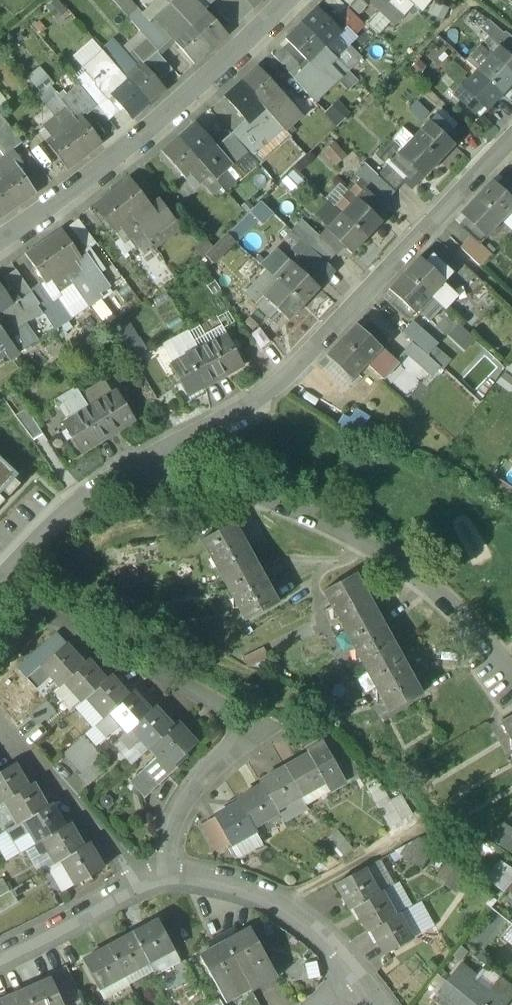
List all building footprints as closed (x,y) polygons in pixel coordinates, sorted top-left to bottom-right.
[(157,52),(167,43),(130,0),(118,0),(114,3),(139,32),(147,40),(157,52)] [(171,6),(187,23),(201,10),(192,0),(176,0),(171,6)] [(201,10),(203,9),(204,10),(215,0),(192,0),(201,10)] [(254,8),(262,0),(246,0),(254,8)] [(324,2),(339,16),(337,18),(350,32),(360,22),(347,8),(339,0),(326,0),(324,2)] [(358,14),(366,6),(360,0),(342,0),(358,14)] [(369,3),(394,24),(410,4),(406,0),(391,0),(388,4),(384,0),(373,0),(369,3)] [(171,6),(155,21),(170,39),(187,23),(171,6)] [(341,33),(316,8),(300,24),(325,49),(336,38),(341,33)] [(203,9),(201,10),(187,23),(210,49),(227,34),(204,10),(203,9)] [(503,33),(489,20),(480,30),(488,37),(483,42),(489,49),(495,43),(503,33)] [(210,49),(187,23),(170,39),(195,64),(211,49),(210,49)] [(300,24),(284,39),(309,64),(310,65),(315,59),(325,49),(300,24)] [(124,45),(120,49),(127,58),(147,40),(139,32),(124,45)] [(505,32),(503,33),(495,43),(499,46),(505,52),(511,44),(511,37),(505,32)] [(118,38),(103,51),(109,58),(120,49),(124,45),(118,38)] [(336,38),(325,49),(335,59),(346,48),(336,38)] [(147,40),(127,58),(136,68),(142,63),(143,64),(147,61),(157,52),(147,40)] [(479,45),(464,61),(475,71),(490,55),(479,45)] [(499,46),(491,54),(511,73),(511,59),(505,52),(499,46)] [(127,58),(120,49),(109,58),(108,58),(116,67),(127,58)] [(274,57),(289,73),(296,66),(297,65),(282,49),(274,57)] [(325,49),(315,59),(325,70),(335,59),(325,49)] [(101,50),(81,68),(84,72),(75,80),(78,84),(89,97),(98,88),(108,100),(109,100),(112,97),(108,92),(114,88),(105,77),(116,67),(108,58),(101,50)] [(157,52),(147,61),(162,78),(172,70),(157,52)] [(475,71),(501,94),(501,95),(511,83),(511,73),(491,54),(490,55),(475,71)] [(127,58),(116,67),(125,78),(136,68),(127,58)] [(335,59),(325,70),(315,59),(310,65),(309,64),(302,71),(296,66),(289,73),(306,94),(326,76),(334,84),(339,79),(349,89),(358,81),(335,59)] [(143,64),(142,63),(136,68),(125,78),(148,105),(165,90),(143,64)] [(116,67),(105,77),(114,88),(125,78),(116,67)] [(280,93),(257,67),(240,82),(264,108),(280,93)] [(475,71),(454,94),(471,110),(478,102),(486,110),(501,94),(475,71)] [(148,105),(125,78),(114,88),(108,92),(112,97),(132,119),(148,105)] [(264,108),(240,82),(224,98),(245,121),(240,125),(241,127),(246,123),(247,123),(264,108)] [(78,84),(60,100),(66,109),(75,120),(81,116),(84,113),(86,115),(97,107),(89,97),(78,84)] [(108,100),(98,88),(89,97),(97,107),(109,121),(119,112),(109,100),(108,100)] [(280,93),(264,108),(273,119),(281,128),(283,131),(300,115),(280,93)] [(57,96),(45,105),(54,118),(55,118),(66,109),(60,100),(57,96)] [(264,108),(247,123),(246,123),(241,127),(260,147),(281,128),(273,119),(264,108)] [(55,118),(54,118),(63,129),(75,120),(66,109),(55,118)] [(435,114),(414,137),(438,161),(453,146),(445,138),(452,130),(435,114)] [(0,116),(0,153),(2,156),(12,149),(21,143),(0,115),(0,116)] [(75,120),(63,129),(84,157),(101,143),(81,116),(75,120)] [(63,129),(54,118),(43,127),(52,138),(63,129)] [(235,162),(219,144),(215,148),(193,123),(177,138),(200,164),(209,175),(214,181),(235,162)] [(241,127),(240,125),(229,134),(246,153),(249,157),(254,153),(260,147),(241,127)] [(403,128),(392,140),(399,147),(402,149),(414,137),(403,128)] [(84,157),(63,129),(52,138),(45,144),(66,171),(84,157)] [(246,153),(229,134),(219,144),(235,162),(246,153)] [(402,149),(391,161),(387,166),(404,182),(415,170),(423,178),(438,161),(414,137),(402,149)] [(177,138),(160,152),(183,179),(189,174),(200,164),(177,138)] [(392,140),(391,139),(384,146),(392,154),(399,147),(392,140)] [(12,149),(2,156),(10,168),(15,164),(20,162),(12,149)] [(262,161),(254,153),(249,157),(257,165),(262,161)] [(0,158),(0,175),(10,168),(2,156),(0,158)] [(363,191),(380,207),(394,192),(377,176),(364,163),(354,175),(366,187),(363,191)] [(0,175),(0,179),(18,206),(36,193),(15,164),(10,168),(0,175)] [(209,175),(200,164),(189,174),(198,184),(209,175)] [(404,182),(387,166),(377,176),(394,192),(404,182)] [(153,209),(129,177),(111,192),(132,219),(141,231),(148,240),(174,221),(161,203),(153,209)] [(18,206),(0,179),(0,218),(18,206)] [(476,198),(500,221),(511,208),(511,187),(506,181),(499,188),(491,181),(476,198)] [(363,191),(341,214),(366,238),(381,222),(373,214),(380,207),(363,191)] [(132,219),(111,192),(94,206),(114,233),(120,228),(132,219)] [(476,198),(461,214),(469,221),(462,228),(470,236),(478,244),(479,243),(500,221),(476,198)] [(341,214),(319,238),(336,254),(343,246),(351,254),(366,238),(341,214)] [(93,241),(76,219),(68,226),(84,248),(93,241)] [(141,231),(132,219),(120,228),(129,240),(141,231)] [(300,241),(326,264),(336,254),(319,238),(301,220),(291,231),(300,241)] [(61,229),(43,242),(63,271),(75,262),(81,258),(80,257),(61,229)] [(478,244),(470,236),(460,247),(480,266),(491,254),(479,243),(478,244)] [(226,237),(207,256),(213,263),(233,244),(226,237)] [(326,264),(300,241),(290,251),(299,259),(301,257),(318,273),(326,264)] [(43,242),(26,255),(45,284),(51,279),(63,271),(43,242)] [(96,246),(84,254),(98,274),(110,265),(96,246)] [(435,258),(452,273),(462,263),(445,247),(435,258)] [(299,259),(294,264),(278,249),(261,267),(277,282),(303,305),(319,288),(314,283),(321,276),(318,273),(301,257),(299,259)] [(84,254),(80,257),(81,258),(75,262),(83,274),(70,283),(87,306),(100,297),(98,294),(107,287),(98,274),(84,254)] [(428,265),(420,257),(404,274),(429,297),(442,309),(456,295),(444,283),(452,273),(435,258),(428,265)] [(75,262),(63,271),(70,283),(83,274),(75,262)] [(63,271),(51,279),(59,291),(70,283),(63,271)] [(5,282),(19,302),(31,293),(18,273),(5,282)] [(429,297),(404,274),(389,290),(394,295),(387,302),(406,320),(417,311),(430,322),(442,309),(429,297)] [(277,282),(255,306),(272,322),(279,314),(287,322),(303,305),(277,282)] [(0,290),(0,316),(6,311),(12,307),(12,306),(0,290)] [(46,315),(31,293),(19,302),(17,303),(25,316),(30,312),(37,320),(46,315)] [(12,306),(12,307),(6,311),(14,323),(2,331),(17,353),(33,342),(22,325),(29,321),(25,316),(17,303),(12,306)] [(0,316),(0,328),(2,331),(14,323),(6,311),(0,316)] [(430,339),(413,322),(402,333),(420,350),(430,339)] [(467,350),(477,339),(459,323),(449,334),(467,350)] [(364,333),(355,325),(340,341),(365,364),(379,349),(387,341),(371,326),(364,333)] [(5,351),(10,359),(18,354),(17,353),(2,331),(0,328),(0,355),(5,351)] [(226,333),(196,349),(213,380),(243,364),(226,333)] [(365,364),(340,341),(325,358),(333,366),(326,373),(343,388),(365,364)] [(439,367),(410,344),(402,354),(431,377),(439,367)] [(213,380),(196,349),(169,364),(186,395),(213,380)] [(397,366),(379,349),(365,364),(383,381),(397,366)] [(117,389),(89,407),(106,435),(134,418),(117,389)] [(89,407),(62,423),(80,452),(106,435),(89,407)] [(362,427),(342,415),(336,426),(356,437),(362,427)] [(15,472),(0,458),(0,488),(15,472)] [(232,524),(201,540),(223,580),(254,564),(232,524)] [(254,564),(223,580),(246,621),(276,604),(254,564)] [(353,575),(323,591),(345,632),(375,616),(353,575)] [(397,655),(375,616),(345,632),(367,672),(397,655)] [(57,633),(17,669),(26,679),(41,666),(65,645),(66,644),(57,633)] [(65,645),(41,666),(50,676),(59,686),(64,682),(81,667),(74,660),(77,658),(65,645)] [(263,648),(243,657),(248,667),(267,658),(263,648)] [(418,695),(397,655),(367,672),(389,712),(418,695)] [(81,667),(64,682),(81,702),(86,697),(103,682),(96,675),(99,672),(88,660),(81,667)] [(41,666),(26,679),(36,689),(50,676),(41,666)] [(103,682),(86,697),(103,717),(108,713),(125,698),(119,690),(121,688),(110,676),(103,682)] [(125,698),(108,713),(126,733),(130,729),(147,713),(141,706),(144,704),(133,691),(125,698)] [(147,713),(130,729),(148,749),(170,729),(163,722),(166,720),(154,707),(147,713)] [(500,721),(511,742),(511,714),(500,721)] [(148,749),(153,755),(155,758),(161,753),(172,766),(173,764),(176,767),(186,758),(183,755),(195,744),(177,723),(170,729),(148,749)] [(111,766),(84,735),(63,753),(90,784),(111,766)] [(345,781),(322,741),(305,751),(307,754),(308,754),(324,781),(323,782),(328,791),(345,781)] [(155,758),(135,776),(150,793),(176,767),(173,764),(172,766),(161,753),(155,758)] [(307,754),(283,768),(299,795),(304,805),(328,791),(323,782),(324,781),(308,754),(307,754)] [(153,755),(132,773),(135,776),(155,758),(153,755)] [(4,801),(23,790),(18,781),(21,779),(12,764),(0,772),(0,803),(4,801)] [(283,768),(259,782),(261,785),(275,809),(299,795),(283,768)] [(23,790),(4,801),(18,823),(23,820),(42,809),(37,800),(40,798),(32,785),(23,790)] [(261,785),(236,798),(252,826),(276,813),(275,809),(261,785)] [(379,785),(368,791),(389,827),(399,821),(389,803),(379,785)] [(389,803),(399,821),(411,815),(401,796),(389,803)] [(236,798),(224,804),(227,809),(215,817),(229,845),(254,830),(252,826),(236,798)] [(42,809),(23,820),(36,843),(42,840),(61,829),(57,820),(59,818),(51,804),(42,809)] [(229,845),(215,817),(201,826),(216,852),(229,845)] [(61,829),(42,840),(55,863),(61,859),(80,848),(76,839),(78,838),(70,824),(61,829)] [(500,842),(511,849),(511,827),(510,826),(500,842)] [(254,830),(229,845),(237,858),(262,844),(254,830)] [(326,840),(339,857),(352,848),(337,831),(326,840)] [(423,842),(410,862),(420,869),(433,848),(423,842)] [(80,848),(61,859),(75,884),(103,868),(89,843),(80,848)] [(449,858),(435,879),(445,885),(458,864),(449,858)] [(484,878),(502,892),(511,880),(511,870),(499,860),(484,878)] [(458,864),(445,885),(454,891),(468,870),(458,864)] [(363,869),(336,884),(349,909),(352,907),(377,894),(363,869)] [(0,879),(0,895),(9,890),(2,878),(0,879)] [(0,895),(0,912),(17,902),(10,889),(9,890),(0,895)] [(377,894),(352,907),(366,932),(370,930),(394,916),(380,892),(377,894)] [(394,916),(370,930),(384,955),(412,939),(398,914),(394,916)] [(158,921),(133,934),(147,962),(173,949),(158,921)] [(501,935),(511,944),(511,922),(501,935)] [(249,929),(224,943),(239,970),(264,956),(249,929)] [(133,934),(107,947),(122,975),(147,962),(133,934)] [(224,943),(199,956),(215,984),(239,970),(224,943)] [(107,947),(83,960),(98,988),(122,975),(107,947)] [(264,956),(239,970),(251,992),(276,978),(264,956)] [(435,994),(448,1004),(504,1004),(509,1000),(492,986),(487,992),(472,980),(475,976),(460,964),(435,994)] [(500,977),(492,986),(509,1000),(511,996),(511,987),(500,977)] [(24,990),(31,1004),(62,1004),(51,978),(24,990)] [(0,1000),(0,1004),(31,1004),(24,990),(0,1000)]
